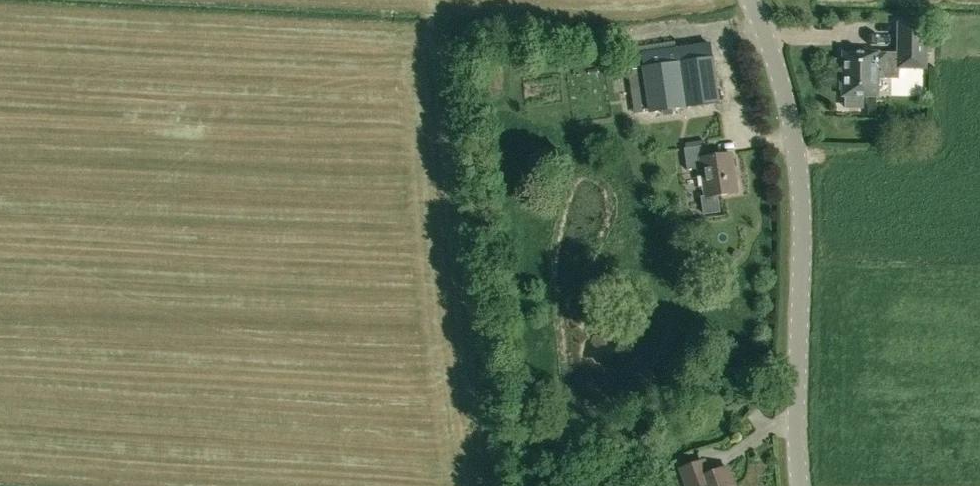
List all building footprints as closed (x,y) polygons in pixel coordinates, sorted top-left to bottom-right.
[(927,68),(928,53),(928,38),(928,22),(898,21),(897,53),(878,53),(845,53),(844,96),(847,96),(847,105),(862,105),(863,96),(877,96),(877,79),(900,79),(900,68),(927,68)] [(643,52),(644,68),(714,58),(712,43),(643,52)] [(643,70),(650,113),(721,104),(714,58),(644,68),(643,68),(643,70)] [(701,159),(710,158),(708,145),(685,149),(688,171),(702,169),(701,159)] [(733,154),(710,158),(701,159),(702,169),(706,196),(702,197),(704,214),(720,212),(718,196),(738,193),(733,154)] [(706,461),(682,469),(688,485),(735,485),(729,468),(711,474),(706,461)]
